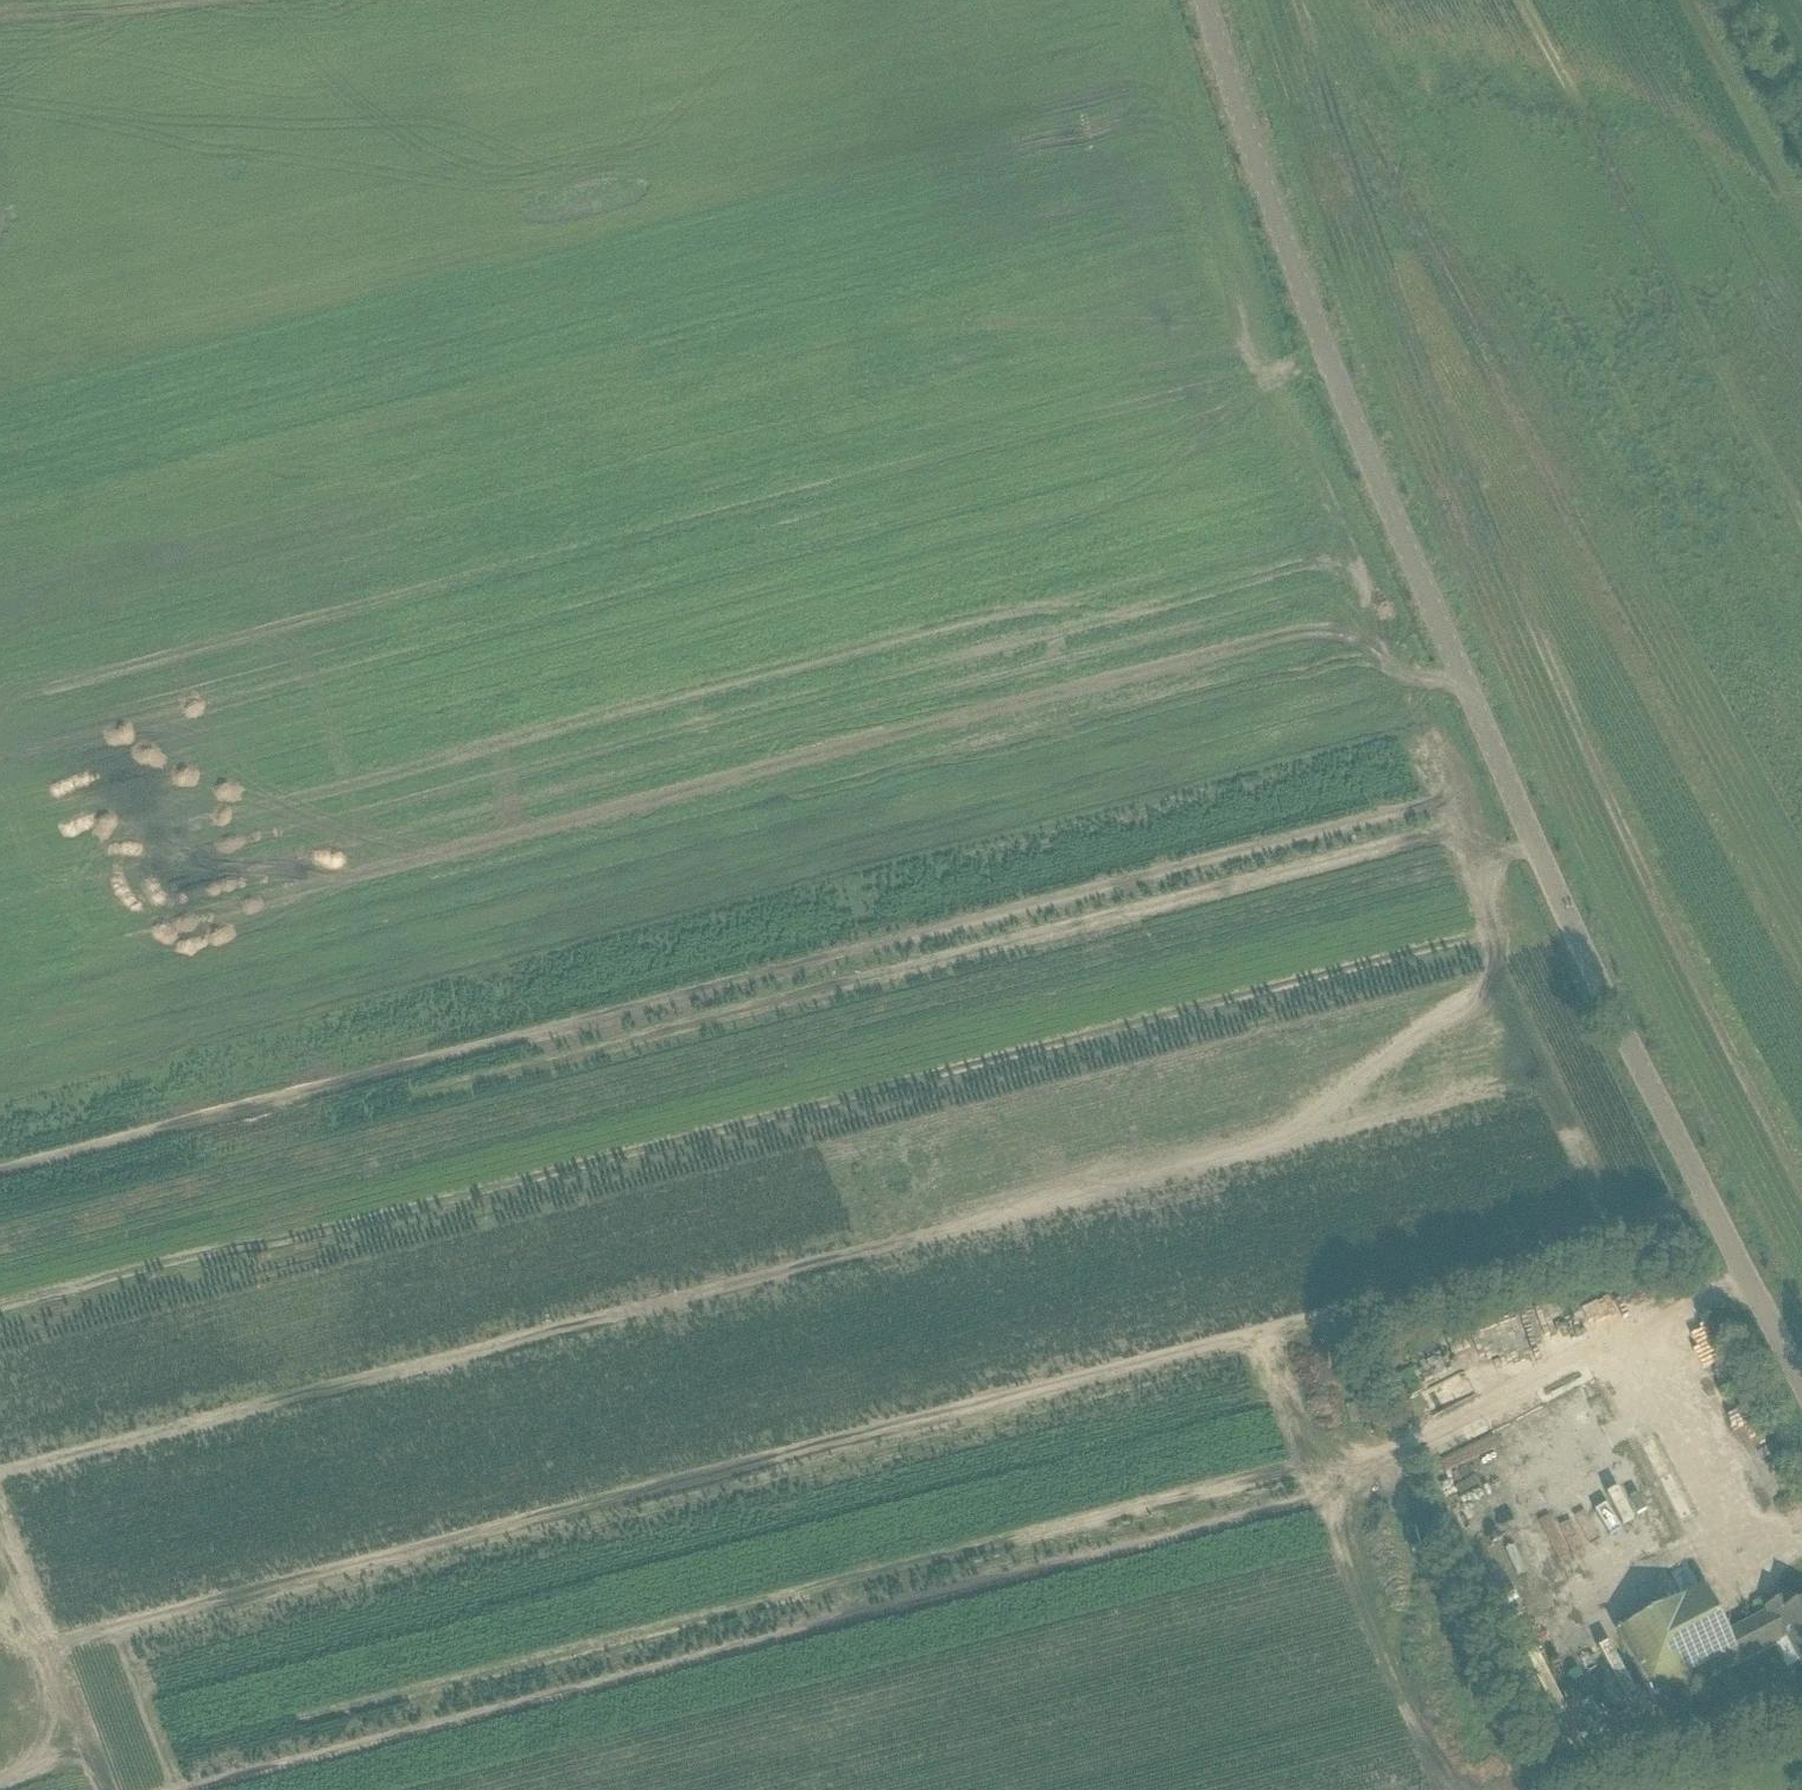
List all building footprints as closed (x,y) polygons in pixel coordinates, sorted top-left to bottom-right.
[(1619,1633),(1657,1706),(1775,1645),(1787,1668),(1800,1661),(1801,1663),(1801,1662),(1801,1605),(1797,1608),(1788,1612),(1782,1601),(1767,1609),(1768,1612),(1728,1632),(1705,1588),(1619,1633)]
